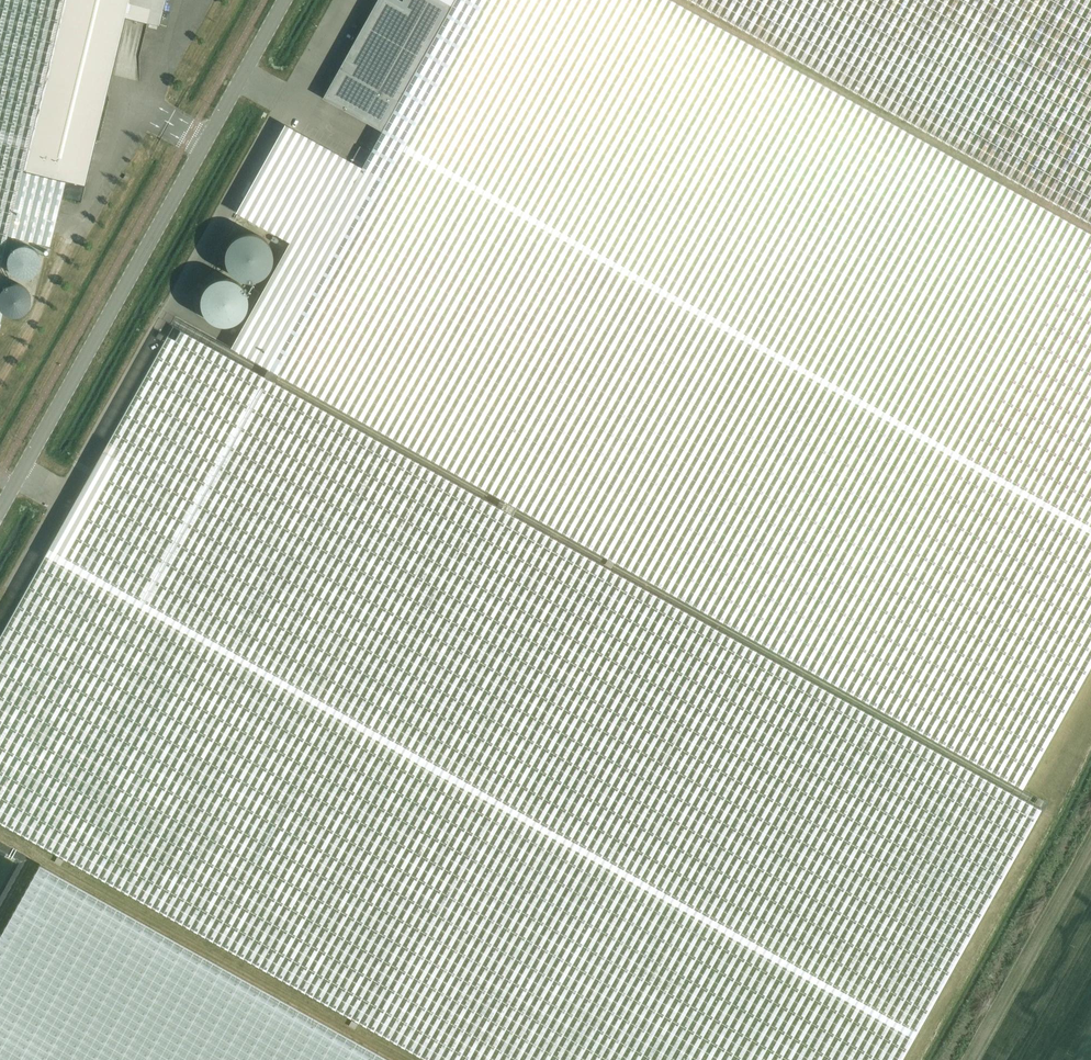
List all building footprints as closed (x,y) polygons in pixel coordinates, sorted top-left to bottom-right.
[(8,235),(50,245),(53,233),(66,180),(85,185),(126,17),(160,26),(166,0),(0,0),(0,267),(8,235)] [(231,347),(268,368),(277,373),(1022,788),(1090,663),(1090,234),(670,0),(404,0),(402,2),(399,0),(378,0),(324,97),(382,130),(362,167),(338,154),(323,146),(285,124),(264,162),(236,212),(240,214),(263,227),(290,242),(231,347)] [(1090,225),(1090,0),(688,0),(1090,225)] [(226,246),(224,254),(227,264),(232,272),(241,276),(251,277),(260,274),(267,267),(271,259),(271,251),(268,243),(263,236),(255,232),(246,231),(238,233),(231,238),(226,246)] [(9,255),(8,261),(9,268),(14,273),(20,276),(27,277),(33,275),(38,270),(41,264),(41,258),(39,252),(35,248),(30,245),(24,244),(17,246),(12,249),(9,255)] [(198,291),(197,300),(199,310),(205,317),(213,322),(223,323),(233,320),(240,313),(243,305),(244,296),(241,288),(235,282),(228,277),(219,276),(210,279),(203,284),(198,291)] [(34,284),(4,284),(4,313),(35,313),(34,284)] [(0,635),(0,822),(428,1059),(900,1059),(1040,809),(610,569),(413,459),(273,381),(277,373),(268,368),(264,376),(180,330),(175,340),(167,335),(0,635)] [(40,864),(0,936),(0,1059),(389,1059),(40,864)]
